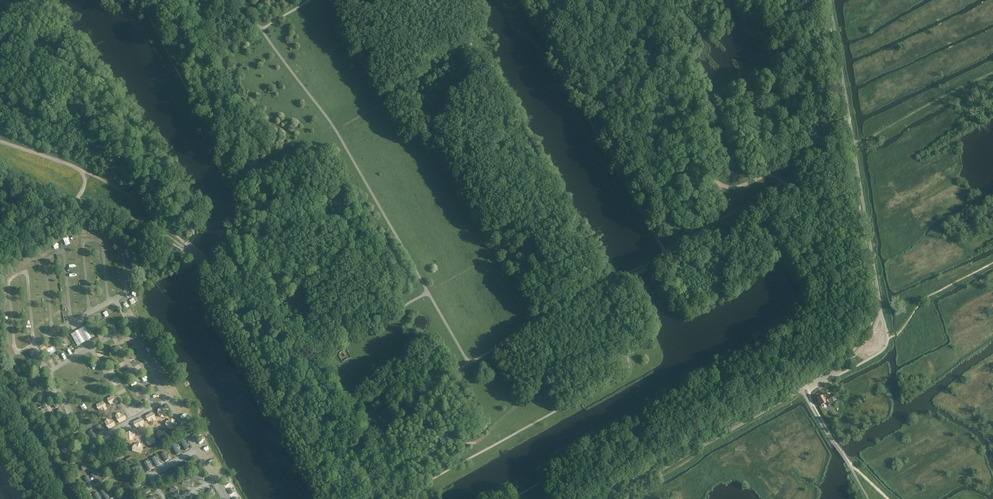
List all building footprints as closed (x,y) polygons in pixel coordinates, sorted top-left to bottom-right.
[(84,342),(88,340),(87,340),(91,338),(94,336),(88,325),(85,326),(85,327),(81,329),(81,328),(78,330),(78,331),(74,332),(71,334),(77,346),(81,344),(84,342)] [(112,406),(119,401),(114,394),(107,399),(112,406)] [(825,401),(822,396),(817,399),(821,406),(826,403),(828,406),(830,404),(828,400),(825,401)] [(101,408),(102,411),(108,409),(105,401),(97,403),(99,409),(101,408)] [(158,415),(168,417),(169,408),(160,407),(158,415)] [(116,415),(119,422),(127,419),(124,412),(116,415)] [(146,414),(148,422),(156,420),(154,412),(146,414)] [(105,420),(108,428),(116,426),(113,417),(105,420)] [(134,421),(137,429),(146,425),(142,417),(134,421)] [(166,429),(175,429),(175,419),(166,419),(166,429)] [(165,429),(157,431),(158,438),(167,436),(165,429)] [(135,439),(135,431),(127,432),(127,440),(135,439)] [(148,445),(156,442),(154,434),(146,437),(148,445)] [(189,448),(184,439),(180,440),(186,450),(189,448)] [(143,443),(135,443),(135,452),(143,452),(143,443)] [(180,453),(175,444),(172,445),(177,455),(180,453)] [(160,465),(156,456),(152,458),(157,467),(160,465)] [(152,469),(148,460),(144,462),(149,471),(152,469)] [(139,464),(130,469),(131,473),(141,468),(139,464)] [(94,472),(91,474),(97,484),(100,482),(94,472)] [(88,476),(84,478),(90,488),(94,486),(88,476)] [(144,479),(134,484),(136,488),(146,482),(144,479)] [(81,480),(77,482),(83,492),(87,490),(81,480)] [(149,487),(139,493),(141,496),(151,490),(149,487)] [(101,490),(106,498),(108,498),(110,498),(104,488),(101,490)]
